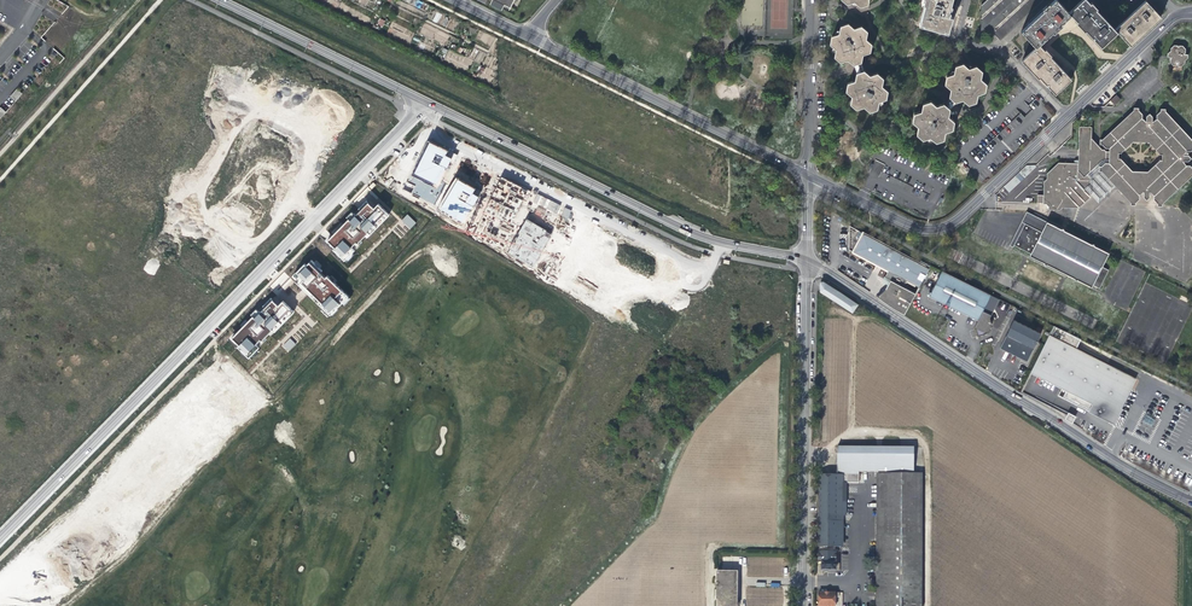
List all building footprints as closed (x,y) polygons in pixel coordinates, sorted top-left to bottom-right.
[(489,3),(501,9),(502,6),(508,9),(512,0),(491,0),(489,3)] [(952,0),(926,0),(920,22),(924,24),(923,25),(944,31),(944,29),(948,30),(953,16),(948,14),(950,6),(952,0)] [(990,32),(991,31),(999,39),(1003,35),(1010,27),(1019,19),(1032,7),(1039,0),(986,0),(980,6),(981,7),(981,17),(979,18),(981,20),(980,30),(983,30),(987,35),(990,32)] [(1059,0),(1056,0),(1052,4),(1050,3),(1047,6),(1044,9),(1045,10),(1040,15),(1054,31),(1056,33),(1065,24),(1063,23),(1073,15),(1071,12),(1059,0)] [(1106,18),(1097,9),(1099,8),(1094,3),(1093,2),(1092,3),(1089,0),(1084,0),(1071,12),(1073,15),(1079,21),(1078,22),(1086,32),(1087,30),(1090,33),(1106,18)] [(1054,31),(1040,15),(1030,25),(1023,31),(1038,47),(1040,45),(1054,31)] [(1103,47),(1119,32),(1116,29),(1109,21),(1106,18),(1090,33),(1103,47)] [(870,52),(872,44),(866,39),(868,32),(861,26),(854,29),(848,24),(841,26),(839,34),(832,36),(830,45),(836,50),(835,57),(841,63),(848,60),(854,65),(862,62),(863,55),(870,52)] [(1175,44),(1172,46),(1172,49),(1169,52),(1169,55),(1172,55),(1172,56),(1171,56),(1171,59),(1171,61),(1173,64),(1177,64),(1177,63),(1178,64),(1182,65),(1185,61),(1185,59),(1188,57),(1188,54),(1185,53),(1185,52),(1186,52),(1186,47),(1183,45),(1180,44),(1180,46),(1179,46),(1179,44),(1175,44)] [(1045,51),(1040,45),(1038,47),(1022,60),(1026,64),(1039,79),(1040,77),(1055,61),(1050,57),(1052,55),(1046,49),(1045,51)] [(1066,73),(1055,61),(1040,77),(1048,86),(1056,94),(1072,79),(1066,73)] [(863,67),(862,62),(854,65),(855,70),(857,73),(864,70),(863,67)] [(985,92),(987,84),(981,79),(982,72),(976,66),(969,69),(963,64),(955,66),(954,74),(947,76),(945,84),(951,89),(949,97),(956,102),(963,100),(969,105),(976,102),(978,95),(985,92)] [(886,99),(888,91),(882,86),(884,78),(877,73),(870,76),(864,70),(857,73),(855,81),(848,83),(846,91),(852,96),(851,104),(857,109),(864,107),(870,112),(878,109),(879,101),(886,99)] [(23,94),(17,88),(10,96),(16,101),(23,94)] [(1116,94),(1110,100),(1115,105),(1121,99),(1116,94)] [(956,102),(949,97),(944,103),(950,109),(956,102)] [(953,129),(954,121),(948,116),(950,109),(944,103),(937,106),(931,101),(923,103),(922,111),(914,113),(913,122),(918,127),(917,134),(923,140),(930,137),(936,142),(944,139),(945,132),(953,129)] [(1048,171),(1047,176),(1044,179),(1043,195),(1038,195),(1038,201),(1043,202),(1045,202),(1048,205),(1048,207),(1060,208),(1062,206),(1078,207),(1089,196),(1089,194),(1090,177),(1085,172),(1098,161),(1103,161),(1105,159),(1108,159),(1117,157),(1117,152),(1120,152),(1132,140),(1147,140),(1159,153),(1162,154),(1183,151),(1190,151),(1191,150),(1191,139),(1165,110),(1165,108),(1161,108),(1161,110),(1156,113),(1156,121),(1152,120),(1152,116),(1150,114),(1149,114),(1149,115),(1148,115),(1148,113),(1147,113),(1146,115),(1145,120),(1141,120),(1141,113),(1138,109),(1138,107),(1134,107),(1133,108),(1101,139),(1099,139),(1099,143),(1102,143),(1105,147),(1109,147),(1109,150),(1105,150),(1104,149),(1099,148),(1091,137),(1092,126),(1083,126),(1082,153),(1081,161),(1060,160),(1048,171)] [(429,141),(412,175),(437,187),(449,163),(452,165),(457,155),(429,141)] [(1108,159),(1108,163),(1103,163),(1100,166),(1098,166),(1098,170),(1100,170),(1115,187),(1130,203),(1130,205),(1135,205),(1135,202),(1138,198),(1138,192),(1143,192),(1143,196),(1145,199),(1146,199),(1146,198),(1147,198),(1147,199),(1149,197),(1149,192),(1153,192),(1153,200),(1157,203),(1157,206),(1162,206),(1162,204),(1191,174),(1191,168),(1190,166),(1183,165),(1183,161),(1188,162),(1190,160),(1190,159),(1189,159),(1189,158),(1190,158),(1190,157),(1188,156),(1183,155),(1183,151),(1162,154),(1161,158),(1159,159),(1147,170),(1132,170),(1120,157),(1117,157),(1108,159)] [(1098,203),(1115,187),(1100,170),(1098,170),(1098,166),(1100,166),(1103,163),(1108,163),(1108,159),(1105,159),(1103,161),(1098,161),(1085,172),(1090,177),(1089,194),(1098,203)] [(1009,192),(1037,167),(1034,165),(1027,165),(1003,187),(1009,192)] [(487,185),(490,177),(483,175),(481,183),(487,185)] [(456,177),(438,206),(463,221),(474,206),(481,191),(456,177)] [(502,177),(486,209),(485,211),(511,224),(523,200),(525,201),(530,191),(502,177)] [(388,215),(377,204),(373,208),(367,202),(334,235),(328,242),(345,258),(388,215)] [(564,208),(561,216),(568,218),(571,210),(564,208)] [(407,214),(401,220),(410,229),(416,223),(407,214)] [(528,220),(508,252),(532,267),(552,234),(528,220)] [(1023,225),(1019,233),(1021,234),(1018,240),(1016,239),(1012,247),(1029,255),(1028,257),(1091,288),(1092,286),(1099,290),(1109,268),(1103,265),(1108,254),(1045,224),(1040,234),(1023,225)] [(888,271),(900,278),(909,259),(849,226),(848,250),(888,271)] [(928,269),(909,259),(900,278),(909,282),(918,287),(928,269)] [(321,272),(310,262),(306,267),(304,265),(294,275),(297,280),(296,282),(331,316),(348,298),(326,277),(325,278),(320,273),(321,272)] [(900,278),(888,271),(883,280),(889,283),(885,290),(875,296),(903,315),(915,294),(905,289),(909,282),(900,278)] [(967,316),(979,290),(941,271),(928,296),(967,316)] [(823,282),(821,282),(820,287),(820,292),(852,313),(857,306),(823,282)] [(979,290),(967,316),(976,320),(973,326),(977,335),(985,332),(990,324),(988,318),(989,315),(981,311),(989,295),(979,290)] [(271,298),(230,339),(248,357),(294,312),(283,301),(278,305),(271,298)] [(1012,320),(998,348),(1025,361),(1039,333),(1012,320)] [(1116,421),(1135,378),(1108,363),(1112,355),(1054,326),(1049,334),(1031,374),(1062,388),(1057,396),(1115,424),(1116,421)] [(290,338),(282,345),(288,352),(296,344),(290,338)] [(685,403),(693,408),(711,384),(703,379),(685,403)] [(1067,413),(1065,420),(1073,423),(1076,416),(1067,413)] [(844,473),(858,474),(858,472),(865,472),(865,470),(913,470),(913,448),(837,447),(837,459),(837,473),(844,473)] [(859,485),(860,474),(858,474),(844,473),(844,474),(819,474),(819,517),(818,563),(820,563),(822,563),(822,571),(835,571),(835,548),(840,548),(841,516),(846,516),(847,488),(841,488),(841,484),(859,485)] [(876,553),(876,605),(921,605),(922,474),(876,474),(876,553)] [(737,572),(717,572),(716,605),(736,605),(737,572)] [(835,602),(835,594),(819,593),(818,605),(835,605),(835,602)]
